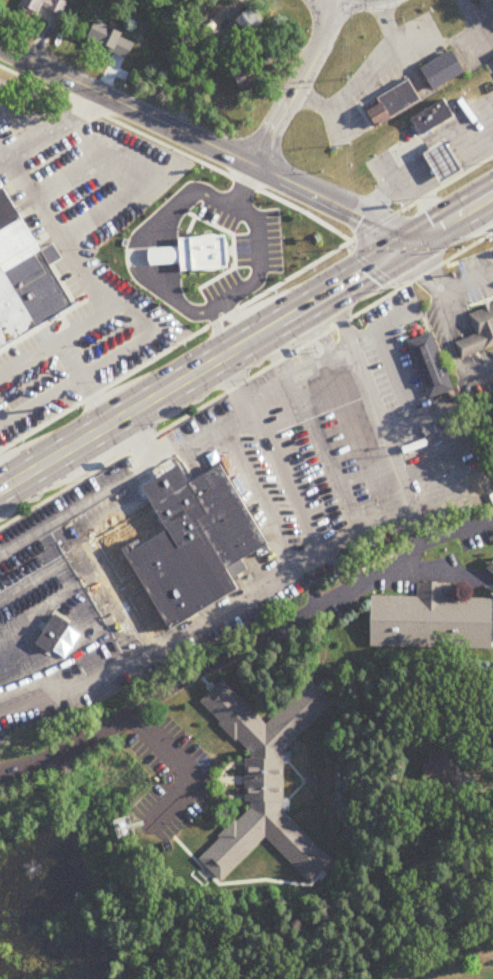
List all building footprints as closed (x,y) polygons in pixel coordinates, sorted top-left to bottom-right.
[(66,0),(22,0),(18,8),(40,17),(43,8),(63,16),(69,1),(66,0)] [(246,39),(266,23),(253,7),(234,23),(246,39)] [(433,91),(466,74),(455,51),(422,68),(433,91)] [(268,89),(250,61),(233,71),(252,100),(268,89)] [(422,103),(410,81),(378,98),(382,104),(368,112),(376,128),(422,103)] [(410,119),(421,137),(453,117),(442,99),(410,119)] [(446,142),(461,167),(440,180),(425,155),(446,142)] [(74,303),(0,349),(0,185),(74,303)] [(226,238),(228,270),(180,274),(179,265),(152,267),(151,252),(180,250),(180,242),(226,238)] [(492,349),(492,306),(470,312),(477,336),(456,342),(460,358),(492,349)] [(427,400),(451,393),(432,333),(408,341),(427,400)] [(339,458),(374,448),(353,376),(318,386),(339,458)] [(9,392),(14,401),(22,396),(18,387),(9,392)] [(169,631),(242,593),(229,569),(267,549),(224,466),(190,483),(182,467),(143,486),(160,518),(136,530),(141,539),(125,547),(169,631)] [(492,650),(492,642),(492,600),(453,599),(453,585),(418,584),(417,598),(373,597),(372,648),(492,650)] [(38,644),(52,653),(71,624),(57,614),(38,644)] [(283,752),(331,704),(311,683),(310,683),(267,726),(222,681),(202,701),(202,707),(251,756),(245,761),(245,802),(251,808),(199,860),(221,882),(265,839),(307,881),(312,881),(330,864),(330,859),(284,813),(283,752)] [(424,767),(424,783),(431,783),(431,795),(458,795),(458,752),(431,752),(431,767),(424,767)]
